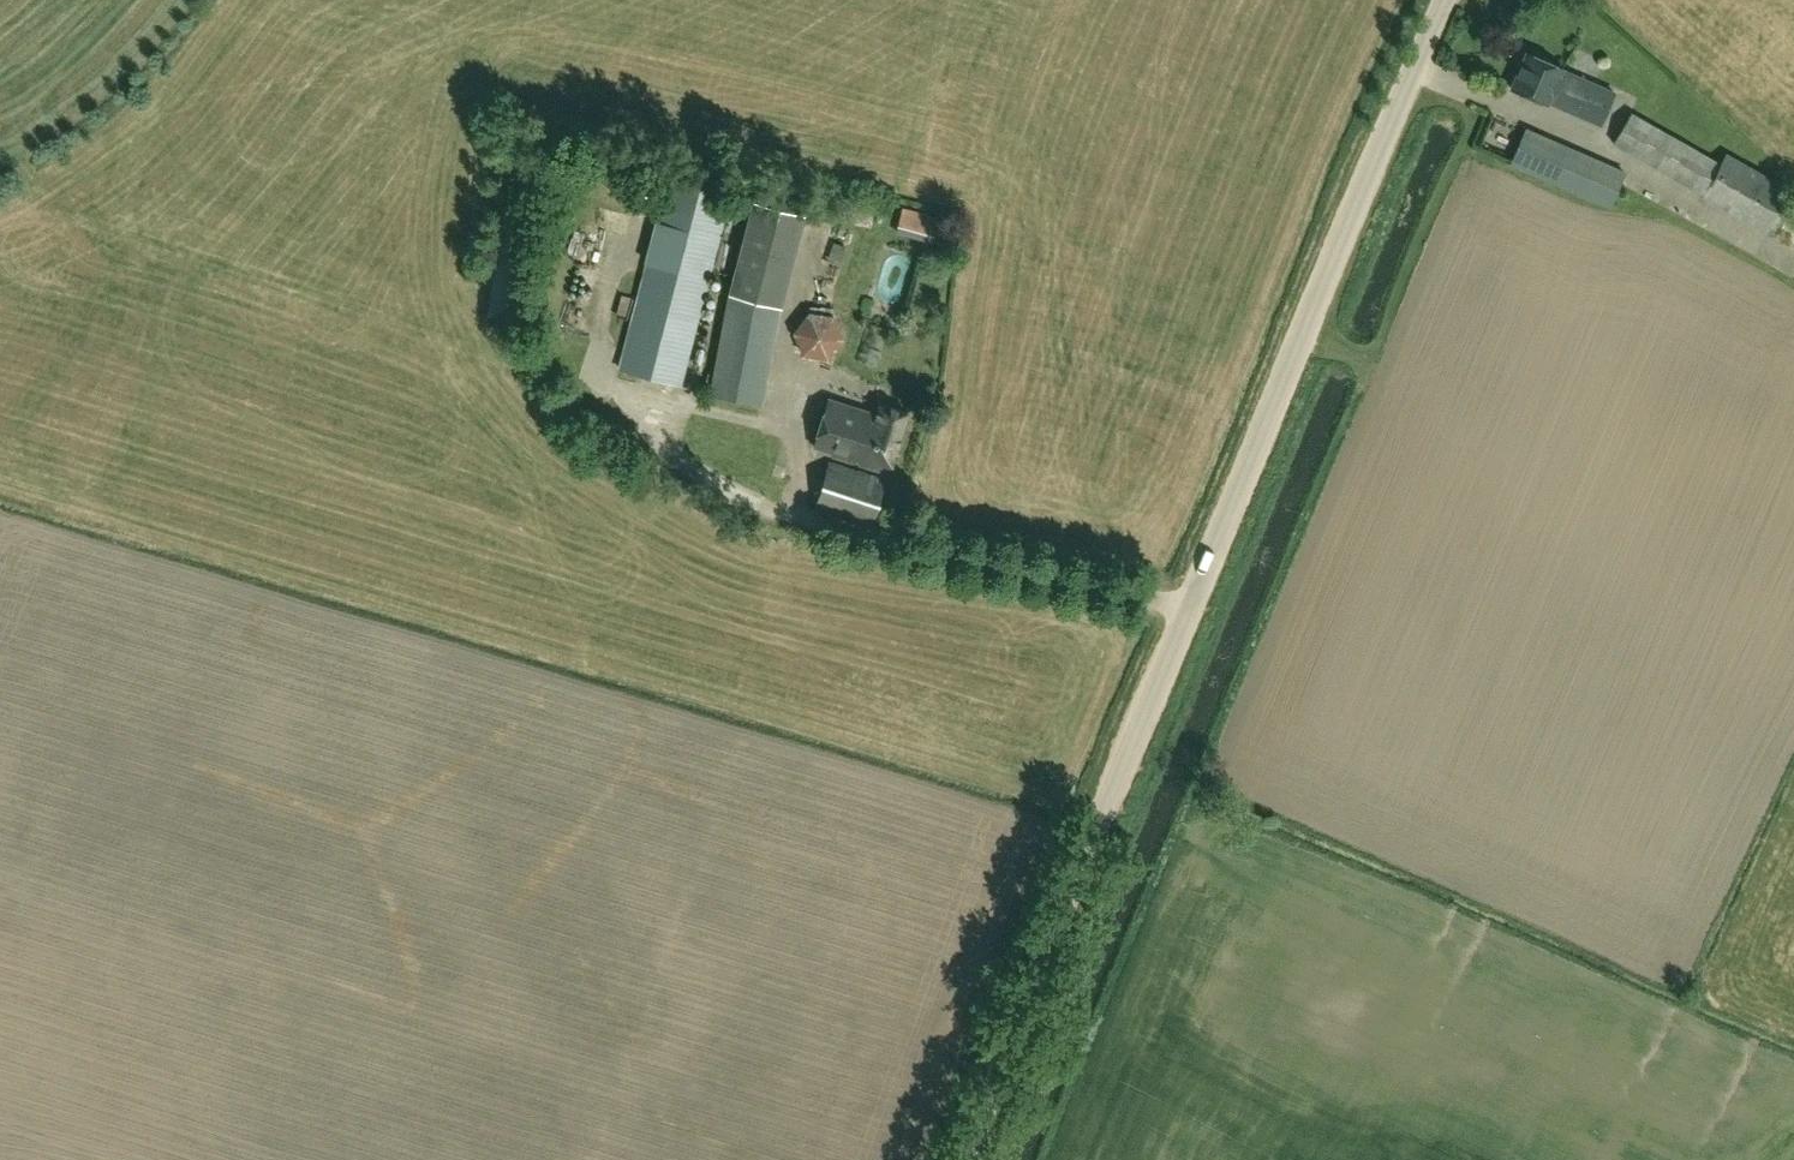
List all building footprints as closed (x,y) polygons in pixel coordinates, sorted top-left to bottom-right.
[(1527,52),(1512,88),(1547,103),(1547,101),(1600,124),(1614,93),(1561,69),(1562,67),(1527,52)] [(1631,112),(1613,142),(1703,194),(1703,195),(1771,234),(1793,194),(1793,192),(1726,153),(1720,164),(1631,112)] [(1526,129),(1511,163),(1611,207),(1626,173),(1526,129)] [(722,192),(725,180),(685,170),(679,181),(670,178),(620,369),(680,384),(730,194),(722,192)] [(751,200),(733,293),(783,303),(800,212),(751,200)] [(895,233),(933,244),(940,217),(903,207),(895,233)] [(896,286),(907,243),(881,237),(870,280),(896,286)] [(733,293),(715,393),(764,403),(783,303),(733,293)] [(792,331),(802,356),(828,360),(843,339),(834,315),(809,311),(792,331)] [(889,474),(907,412),(879,404),(876,415),(831,400),(815,450),(889,474)] [(814,508),(872,526),(887,480),(829,462),(814,508)]
